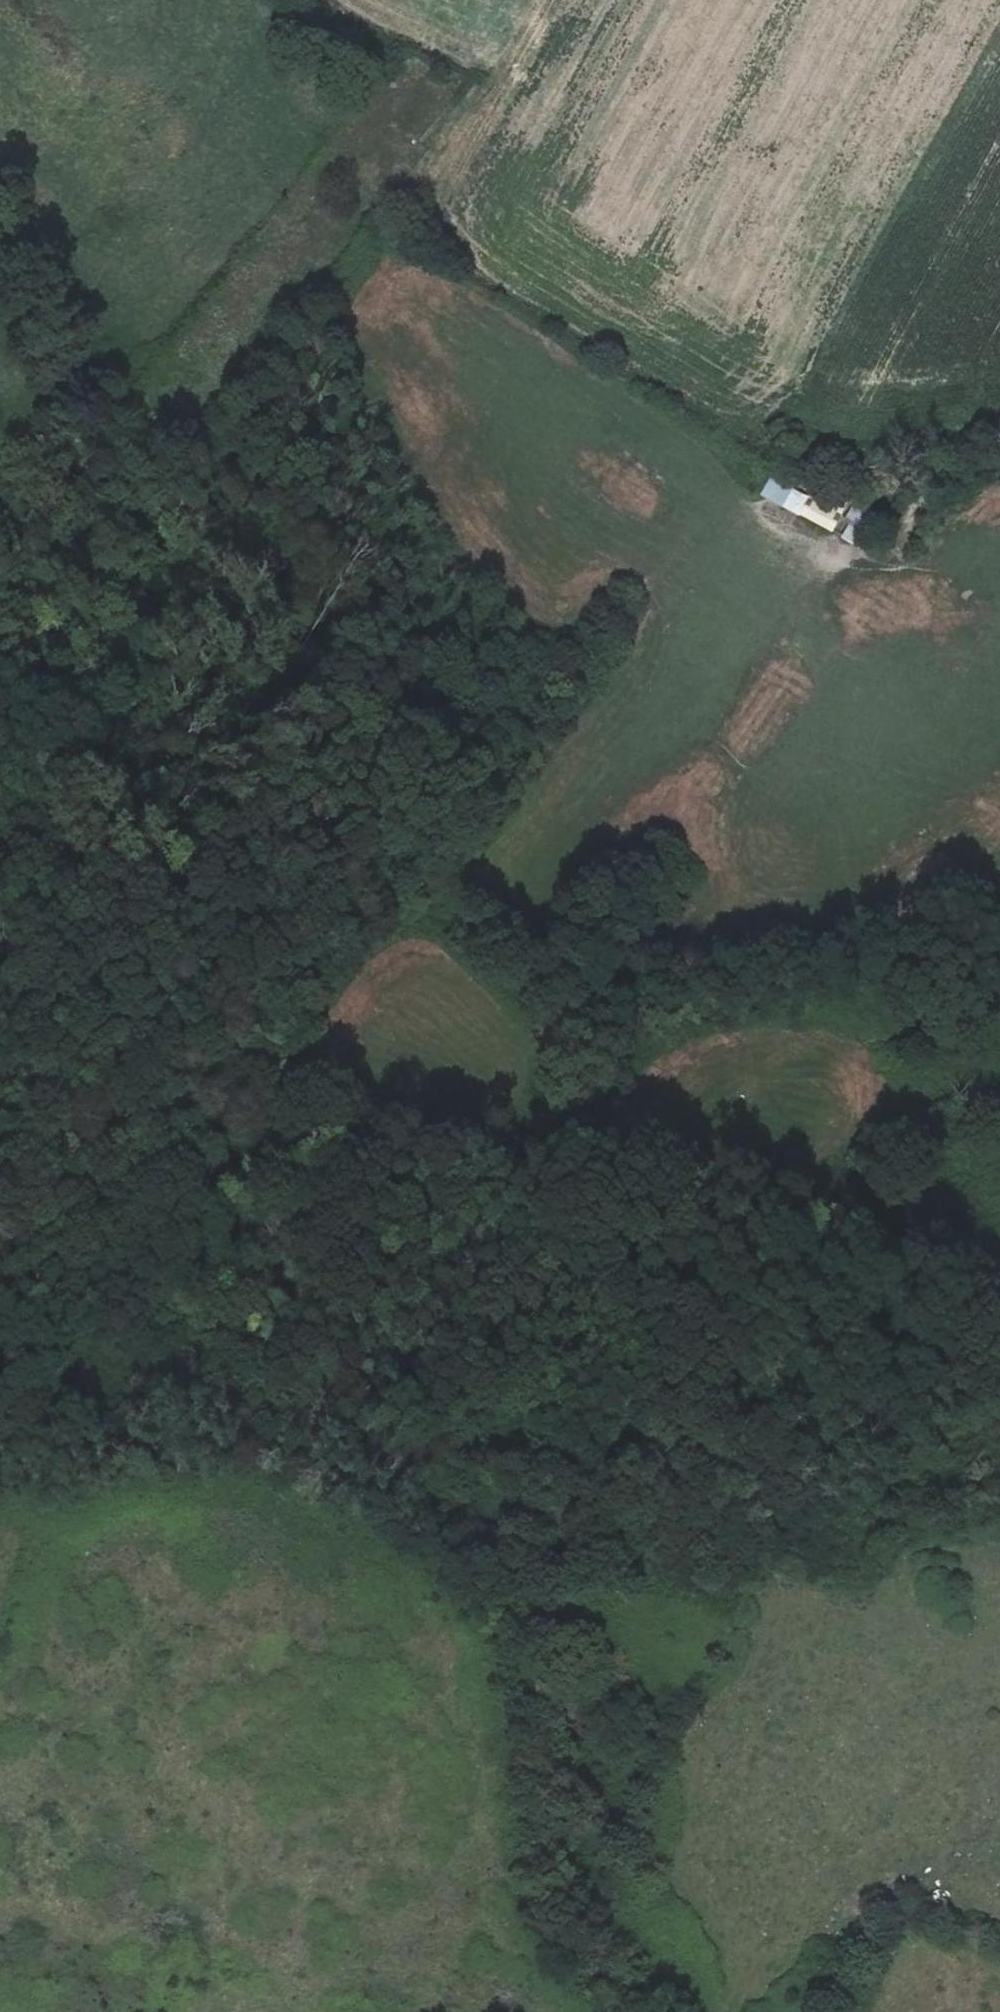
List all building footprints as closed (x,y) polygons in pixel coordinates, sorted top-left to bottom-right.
[(830,531),(839,513),(769,479),(761,496),(830,531)]
